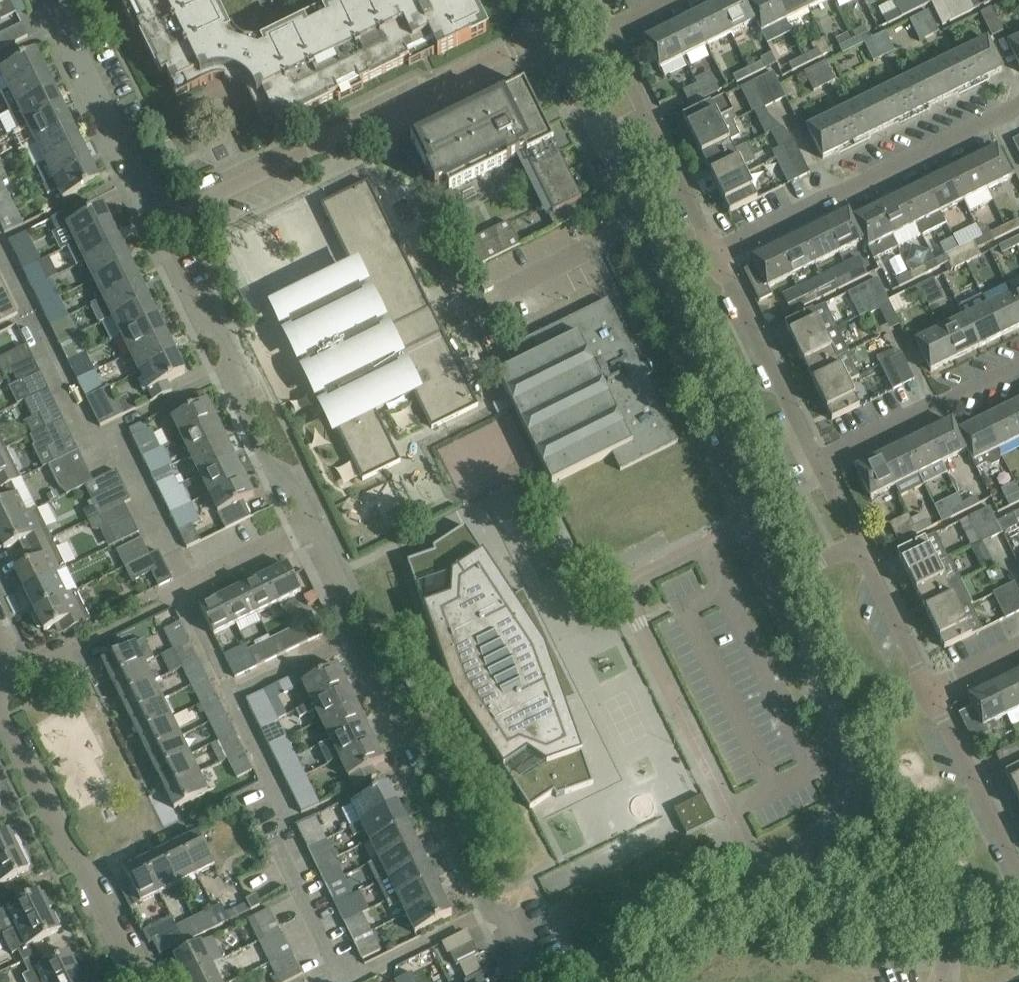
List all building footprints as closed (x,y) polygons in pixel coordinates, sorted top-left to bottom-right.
[(1,21),(16,13),(10,0),(3,4),(1,0),(0,0),(0,19),(1,21)] [(127,5),(124,6),(123,5),(122,6),(134,31),(135,30),(135,29),(138,28),(162,76),(166,74),(171,84),(170,85),(177,98),(190,91),(190,90),(201,85),(203,84),(207,82),(211,80),(216,79),(220,78),(224,78),(224,79),(225,79),(226,82),(230,85),(236,85),(238,83),(240,84),(240,83),(243,85),(247,90),(250,95),(254,104),(259,114),(258,114),(265,128),(278,121),(288,116),(290,120),(338,96),(340,99),(339,100),(339,101),(364,89),(364,88),(363,88),(361,85),(409,62),(410,65),(409,65),(410,66),(423,60),(429,57),(435,54),(434,53),(437,52),(438,56),(487,32),(471,0),(354,0),(326,14),(324,11),(326,10),(325,9),(300,21),(300,22),(302,22),(303,25),(264,44),(263,41),(264,41),(263,39),(262,40),(260,41),(258,42),(257,42),(255,42),(253,43),(251,42),(250,43),(249,43),(248,43),(247,42),(246,42),(245,42),(244,41),(243,41),(242,40),(241,39),(240,39),(239,38),(237,36),(236,35),(235,34),(234,32),(233,31),(232,29),(231,29),(232,30),(229,32),(213,0),(125,0),(127,5)] [(717,3),(732,33),(747,26),(757,21),(748,3),(747,3),(745,0),(724,0),(717,3)] [(748,3),(757,21),(763,33),(787,21),(777,0),(753,0),(748,3)] [(787,21),(809,9),(805,0),(777,0),(787,21)] [(809,9),(828,0),(805,0),(809,9)] [(896,4),(899,9),(903,17),(931,2),(930,0),(905,0),(896,4)] [(944,0),(930,0),(931,2),(943,25),(954,20),(944,0)] [(971,0),(944,0),(954,20),(976,8),(971,0)] [(717,3),(693,15),(708,45),(732,33),(717,3)] [(992,7),(982,12),(993,36),(1004,31),(992,7)] [(903,17),(899,9),(884,17),(888,24),(903,17)] [(930,10),(911,20),(921,41),(940,31),(930,10)] [(693,15),(669,27),(684,57),(708,45),(693,15)] [(0,35),(0,51),(28,37),(22,24),(0,35)] [(856,37),(854,39),(857,46),(866,42),(873,38),(869,31),(866,25),(853,31),(856,37)] [(684,57),(669,27),(645,39),(660,69),(684,57)] [(873,38),(866,42),(875,61),(896,51),(886,31),(873,38)] [(808,64),(831,52),(824,38),(812,44),(815,51),(804,56),(808,64)] [(854,39),(840,46),(843,53),(857,46),(854,39)] [(1009,44),(1018,65),(1018,39),(1009,44)] [(1003,70),(988,40),(928,70),(943,100),(1003,70)] [(0,93),(46,71),(37,52),(13,64),(12,60),(0,66),(0,94),(0,93)] [(808,64),(804,56),(789,63),(793,71),(808,64)] [(763,60),(749,68),(752,75),(767,68),(763,60)] [(837,80),(827,61),(805,72),(814,91),(837,80)] [(749,68),(733,75),(738,83),(752,75),(749,68)] [(928,70),(868,99),(883,129),(943,100),(928,70)] [(46,71),(0,93),(10,113),(55,90),(46,71)] [(698,83),(706,98),(721,91),(711,71),(696,79),(698,83)] [(774,71),(763,77),(776,103),(787,98),(774,71)] [(763,77),(752,82),(758,92),(766,108),(776,103),(763,77)] [(752,82),(741,88),(746,98),(758,92),(752,82)] [(706,98),(698,83),(684,90),(691,106),(706,98)] [(446,183),(450,190),(452,190),(526,153),(556,212),(554,213),(550,215),(548,216),(554,227),(555,228),(581,216),(580,215),(574,217),(569,207),(575,204),(582,201),(568,172),(554,144),(545,126),(543,127),(538,117),(540,116),(524,84),(411,138),(435,188),(446,183)] [(31,125),(64,108),(55,90),(10,113),(19,131),(27,127),(31,125)] [(683,116),(695,141),(734,121),(736,120),(736,119),(738,119),(726,95),(683,116)] [(868,99),(808,128),(823,159),(883,129),(868,99)] [(31,135),(36,145),(73,126),(64,108),(31,125),(27,127),(31,135)] [(763,122),(769,133),(783,126),(771,118),(763,122)] [(695,141),(706,164),(734,150),(730,142),(741,136),(734,121),(695,141)] [(36,145),(45,163),(82,145),(73,126),(36,145)] [(810,173),(794,140),(783,146),(799,179),(810,173)] [(706,164),(718,188),(746,174),(743,168),(756,160),(748,143),(734,150),(706,164)] [(35,168),(44,185),(91,162),(82,145),(45,163),(35,168)] [(799,179),(783,146),(772,151),(777,160),(765,166),(777,190),(789,184),(799,179)] [(997,148),(973,160),(993,201),(994,201),(988,189),(1012,178),(997,148)] [(973,160),(950,171),(965,202),(970,211),(970,212),(993,201),(973,160)] [(0,162),(0,177),(3,183),(10,180),(1,162),(0,162)] [(91,162),(44,185),(49,195),(58,190),(63,200),(100,182),(91,164),(91,162)] [(965,202),(950,171),(926,183),(941,213),(965,202)] [(746,174),(718,188),(730,212),(758,199),(746,174)] [(368,182),(330,201),(322,204),(355,272),(323,288),(329,300),(323,303),(323,302),(310,308),(306,299),(280,312),(363,481),(401,462),(376,412),(414,393),(432,429),(479,405),(438,322),(423,293),(368,181),(368,182)] [(3,183),(0,184),(0,209),(13,203),(3,183)] [(926,183),(902,195),(922,235),(946,224),(942,216),(941,213),(926,183)] [(450,190),(439,196),(448,214),(461,208),(452,190),(450,190)] [(902,195),(878,206),(893,236),(899,247),(922,235),(902,195)] [(113,226),(104,207),(93,212),(88,202),(51,220),(57,232),(68,226),(77,244),(77,245),(113,226)] [(13,203),(0,209),(0,223),(5,233),(23,224),(13,203)] [(893,236),(878,206),(853,219),(863,241),(865,240),(874,259),(899,247),(893,236)] [(845,213),(825,223),(840,252),(863,241),(853,219),(849,211),(845,213)] [(1005,226),(1009,233),(1018,228),(1018,219),(1005,226)] [(457,247),(468,271),(520,244),(509,221),(457,247)] [(825,223),(802,234),(816,264),(840,252),(825,223)] [(977,224),(976,225),(986,244),(1009,233),(1005,226),(991,233),(987,224),(979,228),(977,224)] [(976,225),(954,236),(959,247),(958,248),(962,256),(964,255),(979,248),(986,244),(976,225)] [(122,245),(113,226),(77,245),(77,244),(67,249),(77,267),(86,263),(122,245)] [(42,262),(27,231),(9,241),(24,271),(42,262)] [(802,234),(778,246),(792,276),(816,264),(802,234)] [(1018,246),(1015,238),(1000,246),(1003,253),(1018,246)] [(86,263),(95,281),(131,263),(122,245),(86,263)] [(792,276),(778,246),(753,258),(762,276),(750,282),(760,302),(772,295),(769,288),(786,279),(792,276)] [(962,256),(958,248),(934,260),(938,268),(945,264),(945,265),(962,256)] [(968,262),(982,255),(979,248),(964,255),(968,262)] [(962,256),(945,265),(948,272),(968,262),(964,255),(962,256)] [(827,284),(864,267),(859,256),(822,273),(827,284)] [(934,260),(911,272),(914,279),(938,268),(934,260)] [(51,280),(42,262),(24,271),(33,289),(51,280)] [(103,298),(104,299),(140,281),(131,263),(95,281),(103,298)] [(475,272),(485,293),(494,289),(484,267),(475,272)] [(869,275),(866,268),(851,275),(855,282),(869,275)] [(911,272),(897,280),(900,286),(914,279),(911,272)] [(827,287),(831,294),(855,282),(851,275),(827,287)] [(0,277),(0,318),(2,321),(18,313),(0,277)] [(892,303),(890,299),(879,277),(867,283),(880,309),(892,303)] [(920,285),(923,293),(938,285),(934,278),(920,285)] [(60,298),(51,280),(33,289),(42,307),(60,298)] [(113,318),(149,300),(140,281),(104,299),(103,298),(91,304),(101,323),(113,317),(113,318)] [(848,293),(861,318),(880,309),(867,283),(848,293)] [(920,285),(905,292),(909,300),(923,293),(920,285)] [(831,294),(827,287),(803,299),(807,306),(831,294)] [(491,311),(486,301),(482,293),(472,298),(480,316),(491,311)] [(983,295),(1003,336),(1018,328),(1018,308),(1012,294),(989,305),(984,295),(983,295)] [(983,295),(960,307),(980,347),(1003,336),(983,295)] [(69,317),(60,298),(42,307),(51,326),(69,317)] [(807,306),(803,299),(789,306),(792,313),(807,306)] [(113,318),(122,336),(158,318),(149,300),(113,318)] [(514,367),(498,374),(553,484),(613,454),(621,471),(678,442),(679,442),(670,425),(650,385),(649,383),(646,376),(653,373),(648,363),(641,366),(641,365),(638,360),(608,300),(551,328),(540,334),(532,337),(533,337),(532,338),(524,342),(523,342),(510,348),(510,349),(506,351),(514,367)] [(785,324),(798,350),(839,330),(826,304),(785,324)] [(965,317),(941,329),(956,359),(980,347),(960,307),(959,307),(965,317)] [(78,335),(69,317),(51,326),(60,344),(78,335)] [(122,336),(131,355),(168,336),(158,318),(122,336)] [(956,359),(941,329),(916,341),(931,371),(956,359)] [(798,350),(810,373),(849,354),(848,352),(850,351),(839,330),(798,350)] [(87,354),(78,335),(60,344),(69,362),(87,354)] [(131,355),(140,373),(177,355),(168,336),(131,355)] [(0,359),(0,367),(4,374),(12,370),(31,360),(34,359),(28,348),(27,345),(0,359)] [(894,358),(903,354),(897,350),(890,351),(878,357),(881,364),(885,362),(892,359),(894,358)] [(96,372),(87,354),(69,362),(78,381),(96,372)] [(810,373),(821,397),(849,383),(860,376),(855,365),(859,363),(856,355),(851,358),(849,354),(810,373)] [(915,378),(903,354),(894,358),(892,359),(903,383),(904,384),(915,378)] [(168,382),(186,373),(177,355),(140,373),(153,401),(173,391),(168,382)] [(31,360),(12,370),(19,383),(41,372),(34,359),(31,360)] [(903,383),(892,359),(885,362),(881,364),(894,389),(904,384),(903,383)] [(105,390),(96,372),(78,381),(87,399),(105,390)] [(849,383),(821,397),(832,420),(860,406),(849,383)] [(110,388),(105,390),(87,399),(101,426),(124,415),(110,388)] [(64,420),(49,389),(31,398),(25,401),(33,418),(40,415),(46,428),(64,420)] [(168,410),(182,438),(217,420),(208,401),(197,406),(193,398),(168,410)] [(1007,408),(1018,432),(1018,402),(1007,408)] [(983,420),(998,450),(1018,440),(1018,432),(1007,408),(983,420)] [(79,450),(64,420),(46,428),(31,436),(36,446),(45,450),(49,448),(56,462),(70,454),(79,450)] [(182,438),(190,456),(226,438),(217,420),(182,438)] [(998,450),(983,420),(959,432),(967,450),(968,450),(974,462),(977,469),(986,464),(993,466),(999,463),(1001,456),(998,450)] [(952,421),(928,433),(943,462),(967,450),(959,432),(958,433),(952,421)] [(148,431),(144,422),(129,429),(134,439),(148,431)] [(161,448),(152,430),(148,431),(134,439),(143,457),(161,448)] [(928,433),(904,444),(919,474),(943,462),(928,433)] [(190,456),(200,475),(236,457),(226,438),(190,456)] [(904,444),(880,456),(895,486),(919,474),(904,444)] [(173,465),(164,446),(161,448),(143,457),(152,475),(170,467),(173,465)] [(0,452),(0,484),(2,488),(22,478),(7,448),(0,452)] [(93,480),(79,450),(70,454),(56,462),(49,465),(60,486),(68,494),(94,482),(93,480)] [(895,486),(880,456),(856,468),(871,498),(889,489),(895,486)] [(200,475),(209,494),(245,476),(236,457),(200,475)] [(179,486),(170,467),(152,475),(161,494),(179,486)] [(245,476),(209,494),(226,529),(251,516),(244,501),(254,496),(245,476)] [(1001,489),(1006,499),(1010,507),(1018,502),(1018,490),(1015,482),(1001,489)] [(170,513),(192,503),(182,484),(179,486),(161,494),(170,513)] [(131,500),(124,485),(92,500),(96,506),(85,512),(90,522),(125,504),(125,503),(131,500)] [(970,486),(957,493),(966,511),(981,503),(977,496),(975,497),(970,486)] [(56,491),(47,495),(50,501),(59,497),(56,491)] [(966,511),(957,493),(945,499),(950,509),(948,510),(952,518),(966,511)] [(39,509),(38,508),(27,514),(17,494),(0,502),(0,528),(39,509)] [(201,522),(192,503),(170,513),(179,530),(193,523),(194,525),(201,522)] [(118,544),(139,533),(125,504),(90,522),(93,529),(98,530),(106,526),(107,530),(110,528),(118,544)] [(991,506),(980,512),(992,537),(1003,532),(991,506)] [(32,549),(53,538),(39,509),(0,528),(0,549),(4,547),(5,549),(27,539),(32,549)] [(971,545),(980,540),(981,542),(992,537),(980,512),(960,521),(971,545)] [(930,519),(915,526),(918,534),(934,527),(930,519)] [(577,699),(554,653),(547,655),(540,641),(546,637),(524,592),(513,598),(466,526),(433,548),(435,552),(408,562),(452,686),(454,685),(461,698),(458,699),(530,809),(554,793),(557,797),(594,784),(565,703),(577,699)] [(918,534),(915,526),(900,534),(904,541),(918,534)] [(898,552),(909,576),(948,557),(936,533),(898,552)] [(24,588),(25,591),(57,575),(57,574),(68,569),(53,538),(32,549),(36,559),(15,570),(16,573),(14,574),(13,576),(20,590),(24,588)] [(117,550),(125,567),(150,554),(142,538),(117,550)] [(971,545),(977,555),(984,570),(993,566),(981,542),(980,540),(971,545)] [(159,550),(150,554),(164,584),(173,580),(159,550)] [(125,567),(132,581),(152,572),(159,587),(164,584),(150,554),(125,567)] [(909,576),(921,599),(962,579),(951,556),(948,557),(909,576)] [(288,565),(266,575),(279,603),(302,592),(288,565)] [(987,571),(991,580),(998,576),(994,568),(987,571)] [(25,591),(36,612),(77,591),(67,595),(57,575),(25,591)] [(266,575),(244,586),(258,614),(279,603),(266,575)] [(974,605),(962,581),(963,580),(962,579),(921,599),(932,623),(960,609),(961,611),(972,606),(974,605)] [(1004,586),(1017,613),(1018,612),(1018,590),(1015,581),(1004,586)] [(244,586),(222,597),(236,625),(258,614),(244,586)] [(1004,586),(994,591),(1007,618),(1017,613),(1004,586)] [(77,591),(36,612),(31,614),(38,628),(41,629),(43,628),(45,631),(60,624),(65,633),(91,620),(77,591)] [(213,595),(199,602),(202,607),(201,608),(214,635),(236,625),(222,597),(215,600),(213,595)] [(984,629),(972,606),(961,611),(960,609),(932,623),(945,649),(984,629)] [(300,646),(323,635),(312,612),(289,623),(292,629),(300,646)] [(191,641),(181,622),(165,630),(174,648),(172,649),(173,650),(191,641)] [(292,629),(271,640),(279,656),(300,646),(292,629)] [(112,680),(145,663),(154,659),(145,639),(102,660),(112,680)] [(249,651),(257,667),(279,656),(271,640),(249,651)] [(173,650),(182,668),(200,659),(191,641),(173,650)] [(225,656),(235,677),(257,667),(249,651),(246,645),(225,656)] [(200,659),(182,668),(191,686),(208,677),(200,659)] [(112,680),(121,698),(154,681),(161,678),(158,671),(151,674),(145,663),(112,680)] [(278,699),(304,686),(311,701),(347,683),(338,666),(302,683),(298,674),(246,699),(260,727),(278,718),(279,720),(287,716),(278,699)] [(993,685),(1007,715),(1018,709),(1018,678),(1017,673),(993,685)] [(191,686),(199,704),(217,695),(208,677),(191,686)] [(121,698),(130,716),(163,700),(154,681),(121,698)] [(357,703),(347,683),(311,701),(312,703),(300,709),(304,717),(316,711),(321,721),(357,703)] [(1007,715),(993,685),(969,697),(983,727),(1001,718),(1007,715)] [(209,723),(227,714),(217,695),(199,704),(209,723)] [(130,716),(139,735),(172,718),(163,700),(130,716)] [(366,721),(357,703),(321,721),(330,739),(366,721)] [(209,723),(218,741),(235,732),(227,714),(209,723)] [(139,735),(148,753),(181,736),(172,718),(139,735)] [(287,738),(279,720),(278,718),(260,727),(269,747),(287,738)] [(330,739),(318,745),(328,764),(339,758),(375,740),(366,721),(330,739)] [(222,749),(226,759),(244,750),(235,732),(218,741),(222,749)] [(148,753),(157,771),(190,755),(181,736),(148,753)] [(296,756),(287,738),(269,747),(278,765),(296,756)] [(385,760),(375,740),(339,758),(354,787),(377,776),(372,766),(385,760)] [(218,741),(209,745),(213,754),(222,749),(218,741)] [(996,753),(1001,765),(1018,756),(1018,742),(996,753)] [(254,770),(244,750),(226,759),(236,779),(241,776),(250,772),(254,770)] [(157,771),(166,789),(199,773),(190,755),(157,771)] [(305,775),(296,756),(278,765),(287,783),(305,775)] [(1017,795),(1018,795),(1018,766),(1006,773),(1017,795)] [(199,773),(166,789),(175,809),(215,789),(206,769),(199,773)] [(250,772),(241,776),(245,784),(254,780),(250,772)] [(320,804),(305,775),(287,783),(302,813),(320,804)] [(350,827),(351,828),(398,805),(389,786),(352,804),(360,822),(350,827)] [(686,828),(712,818),(704,795),(677,805),(686,828)] [(365,831),(370,841),(407,823),(398,805),(351,828),(355,836),(365,831)] [(236,807),(225,812),(229,821),(240,816),(236,807)] [(308,849),(326,840),(314,816),(296,825),(308,849)] [(369,863),(369,864),(416,841),(407,823),(370,841),(378,858),(369,863)] [(23,848),(16,834),(13,833),(11,834),(9,831),(0,835),(0,860),(23,848)] [(199,832),(180,842),(197,875),(216,866),(199,832)] [(332,851),(326,840),(308,849),(317,867),(335,859),(332,851)] [(369,864),(378,882),(425,859),(416,841),(369,864)] [(180,842),(162,851),(178,884),(197,875),(180,842)] [(0,860),(0,885),(29,870),(28,867),(30,866),(31,864),(23,848),(0,860)] [(337,849),(332,851),(335,859),(340,856),(337,849)] [(162,851),(143,860),(160,894),(178,884),(162,851)] [(342,873),(335,859),(317,867),(326,885),(344,877),(342,873)] [(388,878),(397,895),(434,877),(425,859),(378,882),(378,883),(388,878)] [(160,894),(143,860),(136,864),(134,860),(123,865),(130,881),(125,883),(136,905),(141,903),(160,894)] [(344,877),(326,885),(335,904),(335,903),(353,895),(344,877)] [(400,902),(406,915),(443,897),(434,877),(397,895),(387,900),(391,907),(400,902)] [(7,908),(16,927),(49,911),(48,910),(53,907),(46,894),(43,893),(41,894),(39,892),(7,908)] [(262,905),(257,894),(247,899),(253,909),(262,905)] [(362,913),(353,895),(335,903),(344,922),(362,913)] [(443,897),(406,915),(415,933),(452,915),(443,897)] [(222,904),(213,909),(222,925),(230,921),(226,913),(222,904)] [(282,931),(271,908),(249,919),(260,942),(282,931)] [(222,925),(213,909),(195,918),(203,934),(222,925)] [(19,951),(24,962),(39,954),(34,944),(59,932),(58,930),(62,928),(55,912),(50,914),(49,911),(16,927),(2,934),(12,954),(19,951)] [(354,941),(371,932),(378,928),(374,921),(368,924),(362,913),(344,922),(354,941)] [(184,943),(176,927),(171,916),(161,921),(167,932),(152,939),(160,955),(184,943)] [(203,934),(195,918),(176,927),(184,943),(203,934)] [(293,952),(282,931),(260,942),(271,963),(293,952)] [(371,932),(354,941),(353,941),(363,959),(381,951),(371,932)] [(174,956),(185,979),(213,965),(212,964),(224,958),(214,936),(174,956)] [(479,955),(473,942),(450,954),(457,966),(479,955)] [(293,952),(271,963),(280,981),(287,981),(304,974),(293,952)] [(27,981),(59,981),(79,972),(69,953),(44,965),(39,954),(24,962),(29,972),(23,975),(27,981)] [(187,981),(221,981),(213,965),(185,979),(187,981)] [(487,970),(465,981),(493,981),(487,970)] [(79,972),(59,981),(84,981),(79,972)]
